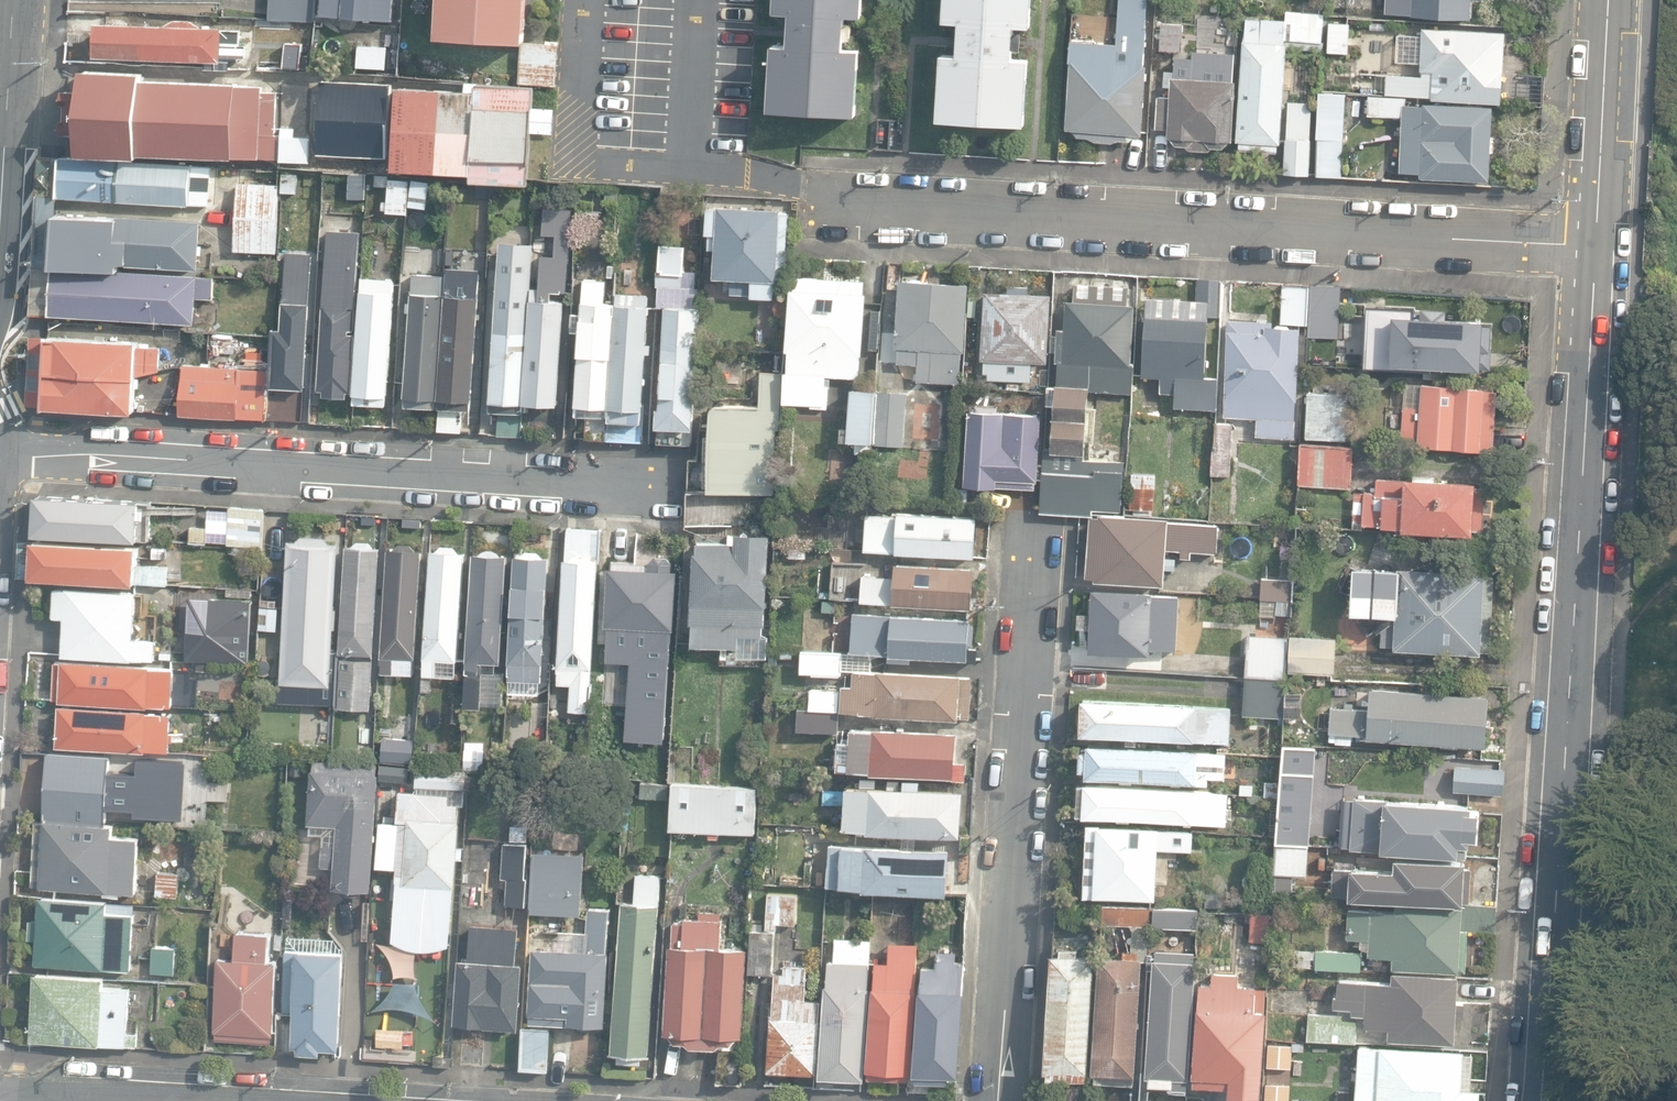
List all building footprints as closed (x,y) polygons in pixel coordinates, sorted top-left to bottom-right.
[(271,18),(313,22),(314,0),(272,0),(271,18)] [(391,17),(392,0),(321,0),(320,11),(391,17)] [(525,41),(528,0),(441,0),(439,37),(525,41)] [(854,112),(859,47),(842,46),(845,11),(860,13),(861,0),(773,0),(773,7),(790,9),(787,40),(772,39),(767,104),(854,112)] [(1035,126),(1039,59),(1025,59),(1025,27),(1039,28),(1041,0),(951,0),(950,23),(966,24),(964,55),(948,54),(943,120),(1035,126)] [(1110,140),(1118,136),(1128,137),(1133,131),(1139,132),(1146,62),(1141,62),(1147,0),(1119,0),(1115,41),(1069,37),(1068,59),(1069,59),(1064,126),(1070,126),(1075,134),(1086,135),(1094,138),(1110,140)] [(1471,17),(1471,0),(1386,0),(1386,13),(1471,17)] [(1294,52),(1327,53),(1329,11),(1287,10),(1286,40),(1294,41),(1294,52)] [(217,66),(231,67),(231,60),(239,60),(239,58),(248,57),(248,46),(241,46),(241,25),(201,24),(191,14),(174,15),(163,23),(94,19),(93,53),(217,59),(217,66)] [(1285,43),(1286,21),(1248,19),(1247,41),(1244,42),(1237,141),(1239,142),(1239,150),(1264,151),(1264,144),(1280,144),(1287,44),(1285,43)] [(1161,50),(1182,52),(1183,24),(1162,23),(1161,50)] [(1329,52),(1349,53),(1350,24),(1330,23),(1329,52)] [(1431,100),(1500,104),(1504,32),(1422,27),(1419,74),(1385,72),(1384,95),(1431,97),(1431,100)] [(398,74),(400,35),(392,34),(391,46),(358,45),(357,73),(398,74)] [(519,83),(558,85),(559,44),(520,42),(519,83)] [(280,68),(307,69),(308,45),(281,44),(280,68)] [(1155,166),(1172,167),(1173,143),(1176,146),(1186,147),(1189,150),(1211,151),(1212,149),(1223,149),(1230,143),(1232,143),(1236,81),(1233,81),(1233,74),(1218,73),(1218,62),(1175,61),(1175,78),(1172,78),(1171,97),(1158,97),(1155,166)] [(279,157),(280,133),(274,133),(276,89),(262,89),(262,84),(236,83),(237,82),(141,78),(141,71),(82,69),(81,88),(63,88),(62,100),(67,101),(66,117),(62,117),(62,130),(80,131),(79,152),(139,154),(139,151),(279,157)] [(1501,104),(1542,106),(1544,74),(1503,72),(1501,104)] [(318,153),(390,154),(392,83),(320,81),(318,153)] [(472,182),(529,184),(534,88),(479,85),(479,82),(466,82),(466,90),(398,87),(394,170),(472,173),(472,182)] [(1361,84),(1361,95),(1374,94),(1374,83),(1361,84)] [(1313,174),(1337,176),(1342,91),(1316,91),(1313,174)] [(1420,178),(1489,181),(1490,152),(1495,151),(1495,136),(1492,136),(1492,107),(1424,103),(1423,106),(1406,105),(1406,98),(1369,96),(1368,116),(1403,117),(1400,173),(1421,174),(1420,178)] [(1282,173),(1304,174),(1309,104),(1285,103),(1282,173)] [(532,133),(552,134),(554,109),(534,108),(532,133)] [(280,133),(279,157),(308,158),(309,134),(280,133)] [(189,210),(199,210),(199,205),(209,205),(211,167),(193,167),(192,165),(60,157),(57,197),(189,204),(189,210)] [(345,191),(346,171),(324,170),(323,190),(345,191)] [(374,187),(387,188),(388,176),(375,175),(374,187)] [(387,212),(407,214),(409,180),(389,179),(387,212)] [(297,194),(298,182),(283,181),(282,193),(297,194)] [(236,252),(278,253),(281,183),(237,182),(236,252)] [(617,204),(617,187),(605,187),(605,204),(617,204)] [(752,297),(773,298),(775,280),(785,280),(787,249),(786,249),(789,214),(779,213),(779,209),(719,205),(719,207),(709,206),(707,233),(712,234),(711,248),(717,248),(715,277),(724,277),(723,292),(746,294),(748,279),(753,280),(752,297)] [(202,220),(56,212),(52,266),(120,270),(120,265),(199,269),(202,220)] [(366,219),(354,217),(353,229),(365,231),(366,219)] [(323,396),(348,398),(348,392),(352,392),(360,232),(328,230),(319,390),(323,390),(323,396)] [(657,286),(683,288),(685,246),(660,244),(660,269),(658,269),(657,286)] [(520,275),(521,246),(489,245),(489,277),(499,277),(499,275),(520,275)] [(272,387),(306,389),(313,253),(287,252),(282,329),(275,329),(272,387)] [(247,274),(272,274),(273,255),(248,255),(247,274)] [(542,279),(575,280),(576,263),(552,262),(552,266),(543,266),(542,279)] [(120,270),(52,266),(50,314),(50,316),(195,324),(197,299),(214,299),(215,277),(120,270)] [(463,410),(470,410),(479,270),(448,268),(438,430),(462,431),(463,410)] [(413,274),(407,405),(438,406),(445,275),(413,274)] [(784,405),(824,408),(825,376),(858,378),(860,355),(863,355),(867,293),(864,293),(864,280),(795,276),(795,289),(790,289),(787,351),(790,351),(788,371),(787,371),(784,405)] [(354,403),(386,405),(394,279),(363,277),(354,403)] [(498,434),(523,435),(524,404),(529,299),(521,298),(523,277),(511,277),(509,298),(498,297),(492,410),(499,410),(498,434)] [(1218,317),(1221,279),(1197,277),(1195,300),(1146,297),(1141,377),(1160,378),(1160,393),(1175,394),(1174,407),(1216,410),(1218,378),(1203,377),(1207,317),(1218,317)] [(586,439),(606,440),(614,305),(604,305),(605,281),(583,280),(574,415),(588,416),(586,439)] [(916,381),(959,384),(961,353),(964,353),(969,284),(900,280),(895,347),(898,348),(897,363),(917,364),(916,381)] [(988,379),(1031,382),(1032,361),(1047,362),(1051,293),(1030,291),(1031,286),(1010,284),(1009,291),(986,289),(981,359),(984,359),(983,372),(989,372),(988,379)] [(1281,324),(1308,325),(1309,286),(1283,284),(1281,324)] [(1332,287),(1311,286),(1309,327),(1330,327),(1332,287)] [(547,414),(557,415),(564,302),(550,301),(551,290),(535,288),(534,300),(531,300),(525,403),(547,404),(547,414)] [(1058,362),(1051,450),(1051,452),(1080,454),(1083,454),(1088,390),(1132,393),(1134,364),(1131,364),(1135,306),(1128,305),(1129,300),(1112,299),(1112,294),(1090,293),(1090,298),(1074,297),(1074,302),(1067,301),(1065,329),(1058,328),(1055,362),(1058,362)] [(606,440),(640,442),(649,296),(615,294),(614,305),(606,440)] [(1367,361),(1481,369),(1485,320),(1441,317),(1442,305),(1416,304),(1415,316),(1371,313),(1367,361)] [(657,443),(691,445),(699,310),(664,308),(658,409),(656,409),(655,427),(657,428),(657,443)] [(1256,437),(1294,439),(1300,328),(1296,327),(1272,326),(1272,322),(1228,319),(1227,330),(1229,331),(1225,417),(1257,418),(1256,437)] [(137,376),(137,374),(159,371),(160,348),(138,348),(138,341),(49,338),(48,373),(137,376)] [(266,369),(183,364),(180,413),(263,418),(266,369)] [(137,376),(48,373),(47,408),(136,411),(137,376)] [(738,493),(774,495),(776,430),(782,430),(784,375),(762,374),(760,406),(711,404),(710,428),(700,428),(699,459),(689,459),(688,491),(738,493)] [(1493,452),(1498,389),(1402,382),(1398,443),(1417,444),(1417,447),(1493,452)] [(846,437),(870,439),(874,387),(851,385),(846,437)] [(874,441),(904,443),(907,390),(877,388),(874,441)] [(1306,437),(1346,439),(1348,395),(1308,392),(1306,437)] [(965,486),(1035,490),(1036,482),(1037,482),(1041,415),(1000,413),(1000,407),(977,406),(976,411),(969,411),(965,486)] [(1212,475),(1230,476),(1233,423),(1215,423),(1212,475)] [(1297,485),(1351,489),(1354,447),(1301,443),(1297,485)] [(1051,452),(1051,450),(1045,449),(1040,511),(1093,515),(1095,476),(1079,475),(1080,454),(1051,452)] [(1154,508),(1155,472),(1132,471),(1130,507),(1154,508)] [(1401,530),(1472,533),(1472,529),(1482,530),(1484,488),(1475,487),(1475,481),(1405,477),(1405,479),(1377,478),(1376,492),(1365,491),(1364,493),(1355,493),(1353,524),(1401,527),(1401,530)] [(687,524),(737,526),(738,493),(688,491),(687,524)] [(35,535),(149,542),(152,502),(38,495),(35,535)] [(1112,514),(1125,515),(1125,500),(1113,500),(1112,514)] [(260,544),(263,506),(207,501),(205,525),(190,523),(189,538),(260,544)] [(866,551),(975,557),(977,519),(869,512),(866,551)] [(1095,581),(1164,585),(1166,549),(1182,550),(1181,558),(1191,558),(1191,551),(1216,552),(1217,525),(1169,522),(1170,518),(1123,515),(1112,514),(1100,514),(1099,516),(1091,516),(1087,576),(1095,577),(1095,581)] [(568,711),(590,713),(601,532),(567,530),(558,683),(570,684),(568,711)] [(691,646),(739,648),(739,636),(763,637),(763,626),(766,626),(769,534),(734,532),(734,544),(695,542),(691,646)] [(331,543),(326,537),(302,535),(295,541),(288,541),(284,617),(259,616),(256,672),(281,673),(280,683),(301,684),(300,702),(318,703),(318,709),(335,710),(338,651),(332,651),(338,543),(331,543)] [(416,546),(410,539),(398,538),(393,545),(386,544),(380,651),(382,652),(381,669),(412,671),(413,654),(415,654),(421,546),(416,546)] [(31,578),(137,584),(139,545),(34,539),(31,578)] [(375,548),(369,542),(358,541),(353,546),(346,546),(337,707),(374,710),(383,549),(375,548)] [(421,687),(441,688),(442,673),(434,672),(435,657),(455,658),(461,545),(430,543),(421,687)] [(154,556),(167,558),(168,547),(155,546),(154,556)] [(256,557),(256,548),(236,547),(235,555),(256,557)] [(790,558),(807,559),(807,548),(790,548),(790,558)] [(522,555),(514,555),(506,680),(539,681),(547,556),(542,556),(542,551),(522,550),(522,555)] [(500,663),(507,554),(473,552),(464,707),(480,708),(483,672),(495,673),(495,662),(500,663)] [(654,701),(671,703),(671,692),(676,692),(680,647),(668,647),(669,636),(672,635),(671,629),(675,629),(677,569),(672,570),(672,563),(668,556),(655,555),(650,562),(613,560),(613,566),(610,567),(606,625),(630,627),(629,646),(655,647),(652,692),(654,701)] [(862,600),(971,608),(974,567),(896,562),(897,576),(864,576),(861,600),(862,600)] [(141,584),(170,586),(171,566),(142,565),(141,584)] [(1398,569),(1353,567),(1351,613),(1370,614),(1377,633),(1381,630),(1381,644),(1393,645),(1393,649),(1480,653),(1481,650),(1490,651),(1493,574),(1484,574),(1484,571),(1398,567),(1398,569)] [(1261,576),(1258,615),(1290,617),(1292,578),(1261,576)] [(65,615),(64,652),(155,656),(156,637),(134,636),(136,586),(67,583),(67,586),(55,585),(53,614),(65,615)] [(246,604),(247,589),(234,588),(233,603),(246,604)] [(1090,652),(1150,654),(1150,649),(1177,649),(1179,596),(1153,594),(1153,593),(1092,591),(1091,613),(1078,613),(1078,627),(1091,627),(1090,652)] [(835,612),(835,600),(822,600),(822,612),(835,612)] [(977,661),(978,648),(969,647),(969,646),(972,644),(973,627),(969,619),(853,612),(851,651),(889,654),(889,656),(977,661)] [(213,622),(165,621),(164,655),(196,656),(196,643),(212,643),(212,660),(250,661),(251,628),(213,627),(213,622)] [(1249,634),(1246,676),(1286,679),(1288,637),(1249,634)] [(1289,671),(1335,674),(1336,638),(1291,635),(1289,671)] [(801,673),(842,674),(843,651),(802,650),(801,673)] [(53,697),(171,704),(174,665),(55,659),(53,697)] [(857,711),(956,716),(956,714),(968,715),(970,675),(958,675),(959,673),(851,667),(850,682),(839,681),(839,687),(810,685),(808,706),(857,709),(857,711)] [(1283,717),(1286,679),(1246,676),(1243,715),(1283,717)] [(1484,747),(1488,695),(1370,687),(1369,710),(1331,707),(1329,741),(1335,742),(1335,743),(1351,744),(1352,734),(1367,735),(1367,739),(1484,747)] [(213,709),(215,689),(194,688),(192,707),(213,709)] [(1301,718),(1302,691),(1286,690),(1284,717),(1301,718)] [(1193,736),(1227,737),(1229,704),(1193,702),(1193,701),(1080,696),(1078,731),(1193,737),(1193,736)] [(147,750),(169,751),(171,714),(150,712),(150,710),(61,704),(60,733),(52,733),(51,744),(147,750)] [(797,731),(839,733),(840,713),(798,710),(797,731)] [(949,774),(964,775),(965,756),(954,756),(955,728),(873,724),(873,725),(849,724),(849,738),(837,737),(835,765),(870,767),(870,768),(949,772),(949,774)] [(209,756),(211,738),(193,736),(192,755),(209,756)] [(415,743),(394,741),(393,761),(414,762),(415,743)] [(1309,844),(1316,746),(1283,744),(1276,841),(1309,844)] [(1084,778),(1208,786),(1209,779),(1224,780),(1226,753),(1086,745),(1086,751),(1080,751),(1079,772),(1085,772),(1084,778)] [(107,822),(107,808),(110,772),(111,755),(49,751),(45,818),(107,822)] [(489,770),(490,761),(465,758),(464,768),(489,770)] [(110,772),(107,808),(137,810),(137,814),(169,816),(172,761),(139,759),(138,774),(110,772)] [(331,887),(370,890),(379,764),(313,759),(308,832),(323,833),(321,867),(332,868),(331,887)] [(409,781),(410,767),(382,765),(381,779),(409,781)] [(1454,791),(1503,794),(1505,768),(1456,765),(1454,791)] [(417,786),(464,789),(466,769),(419,766),(417,786)] [(773,790),(774,772),(761,771),(760,789),(773,790)] [(864,827),(957,832),(959,788),(914,786),(914,777),(900,776),(900,784),(867,782),(867,784),(844,782),(842,824),(864,825),(864,827)] [(670,827),(754,833),(757,786),(673,781),(670,827)] [(1264,796),(1276,797),(1276,782),(1265,781),(1264,796)] [(1084,816),(1227,825),(1228,792),(1086,783),(1084,816)] [(1240,793),(1253,794),(1253,785),(1241,784),(1240,793)] [(420,950),(428,950),(435,950),(442,948),(449,945),(458,803),(449,803),(450,793),(399,790),(397,817),(400,818),(393,940),(400,944),(406,947),(413,949),(420,950)] [(1350,848),(1465,855),(1466,844),(1469,844),(1469,836),(1477,837),(1479,810),(1470,809),(1470,805),(1346,797),(1342,844),(1351,845),(1350,848)] [(41,887),(137,893),(141,836),(110,834),(111,822),(107,822),(45,818),(41,887)] [(1082,892),(1153,895),(1156,846),(1190,847),(1191,828),(1157,826),(1157,824),(1086,821),(1082,892)] [(529,825),(509,824),(509,841),(528,842),(529,825)] [(506,904),(527,905),(528,876),(526,876),(527,844),(503,842),(502,878),(508,878),(506,904)] [(948,894),(950,849),(829,842),(827,885),(864,887),(864,889),(948,894)] [(1272,891),(1293,892),(1294,876),(1307,877),(1308,846),(1275,843),(1272,891)] [(532,912),(581,915),(585,853),(536,850),(536,855),(533,856),(531,906),(532,906),(532,912)] [(1349,893),(1469,898),(1471,865),(1464,865),(1464,857),(1394,854),(1393,865),(1351,863),(1350,867),(1333,866),(1332,889),(1349,890),(1349,893)] [(155,892),(176,893),(178,869),(157,868),(155,892)] [(615,1056),(640,1057),(641,1051),(647,1052),(657,870),(633,869),(632,898),(619,897),(611,1049),(615,1049),(615,1056)] [(764,929),(773,930),(778,930),(779,922),(796,923),(797,888),(766,887),(764,927),(764,929)] [(35,960),(129,964),(132,908),(108,907),(108,896),(39,893),(38,915),(30,915),(29,936),(36,936),(35,960)] [(1390,965),(1456,969),(1458,927),(1491,928),(1493,904),(1394,899),(1393,908),(1346,906),(1345,937),(1358,937),(1358,945),(1367,946),(1366,954),(1391,955),(1390,965)] [(1145,969),(1151,969),(1151,951),(1147,951),(1149,902),(1102,901),(1101,921),(1129,922),(1128,947),(1122,947),(1121,957),(1121,959),(1140,960),(1146,960),(1145,969)] [(1153,926),(1199,928),(1199,908),(1154,906),(1153,926)] [(607,951),(610,908),(588,907),(586,931),(560,930),(559,949),(532,948),(528,1023),(605,1027),(609,951),(607,951)] [(688,1043),(715,1044),(721,1039),(730,1039),(736,1033),(741,1033),(745,945),(720,944),(722,907),(697,907),(697,913),(678,913),(677,918),(672,918),(671,941),(667,940),(662,1029),(666,1029),(673,1037),(683,1037),(688,1043)] [(1249,937),(1267,937),(1268,910),(1250,909),(1249,937)] [(470,1028),(478,1027),(483,1023),(516,1025),(522,960),(515,959),(517,922),(469,919),(467,956),(456,955),(453,1021),(459,1021),(462,1025),(470,1028)] [(771,970),(773,930),(764,929),(764,927),(748,926),(747,969),(771,970)] [(216,1036),(271,1039),(271,1032),(273,1032),(278,957),(269,957),(270,930),(237,928),(235,956),(219,955),(214,1029),(217,1029),(216,1036)] [(816,1080),(832,1081),(833,1074),(861,1075),(866,983),(864,983),(866,960),(868,960),(869,935),(832,933),(830,957),(826,957),(825,982),(823,982),(818,1062),(817,1062),(816,1080)] [(865,1075),(904,1077),(913,940),(874,937),(865,1075)] [(150,969),(174,971),(176,944),(152,942),(150,969)] [(295,1050),(320,1052),(320,1045),(337,1046),(344,947),(285,944),(282,1010),(293,1010),(290,1044),(295,1045),(295,1050)] [(1312,966),(1313,949),(1289,948),(1288,965),(1312,966)] [(916,1081),(948,1083),(948,1076),(957,1076),(965,963),(955,962),(956,952),(937,950),(936,967),(922,966),(915,1074),(916,1074),(916,1081)] [(1045,1073),(1085,1075),(1092,953),(1049,950),(1042,1065),(1045,1065),(1045,1073)] [(1170,1087),(1189,1088),(1196,961),(1194,961),(1195,952),(1155,950),(1154,960),(1153,960),(1147,1075),(1151,1076),(1151,1083),(1170,1084),(1170,1087)] [(1316,967),(1359,970),(1360,953),(1317,950),(1316,967)] [(1095,1080),(1132,1082),(1135,1082),(1140,960),(1121,959),(1121,957),(1098,956),(1094,1072),(1096,1072),(1095,1080)] [(769,1068),(811,1070),(814,994),(803,994),(804,962),(782,961),(782,969),(773,969),(769,1068)] [(30,1036),(136,1042),(136,1029),(126,1029),(129,980),(103,979),(103,973),(34,969),(30,1036)] [(1388,1036),(1453,1040),(1454,1014),(1462,1014),(1463,1000),(1456,999),(1457,973),(1390,969),(1390,980),(1336,977),(1335,993),(1333,993),(1332,1004),(1350,1005),(1350,1010),(1363,1011),(1362,1024),(1388,1026),(1388,1036)] [(1258,1076),(1261,1076),(1265,1008),(1253,1007),(1255,982),(1235,981),(1236,971),(1218,970),(1218,980),(1197,979),(1192,1072),(1194,1072),(1193,1080),(1215,1081),(1258,1084),(1258,1076)] [(1306,1035),(1354,1038),(1356,1015),(1340,1014),(1340,1012),(1307,1010),(1306,1035)] [(519,1065),(545,1066),(547,1026),(520,1024),(519,1065)] [(377,1045),(404,1046),(405,1030),(378,1028),(377,1045)] [(459,1065),(482,1066),(484,1031),(461,1030),(459,1065)] [(1477,1084),(1470,1084),(1472,1048),(1461,1048),(1461,1046),(1378,1041),(1378,1043),(1357,1042),(1353,1100),(1361,1100),(1476,1100),(1477,1084)] [(718,1083),(743,1083),(744,1050),(720,1049),(718,1083)] [(434,1064),(451,1065),(452,1056),(434,1055),(434,1064)] [(1261,1076),(1258,1076),(1258,1084),(1215,1081),(1214,1100),(1259,1100),(1261,1076)] [(1132,1082),(1095,1080),(1094,1100),(1131,1100),(1132,1082)]
